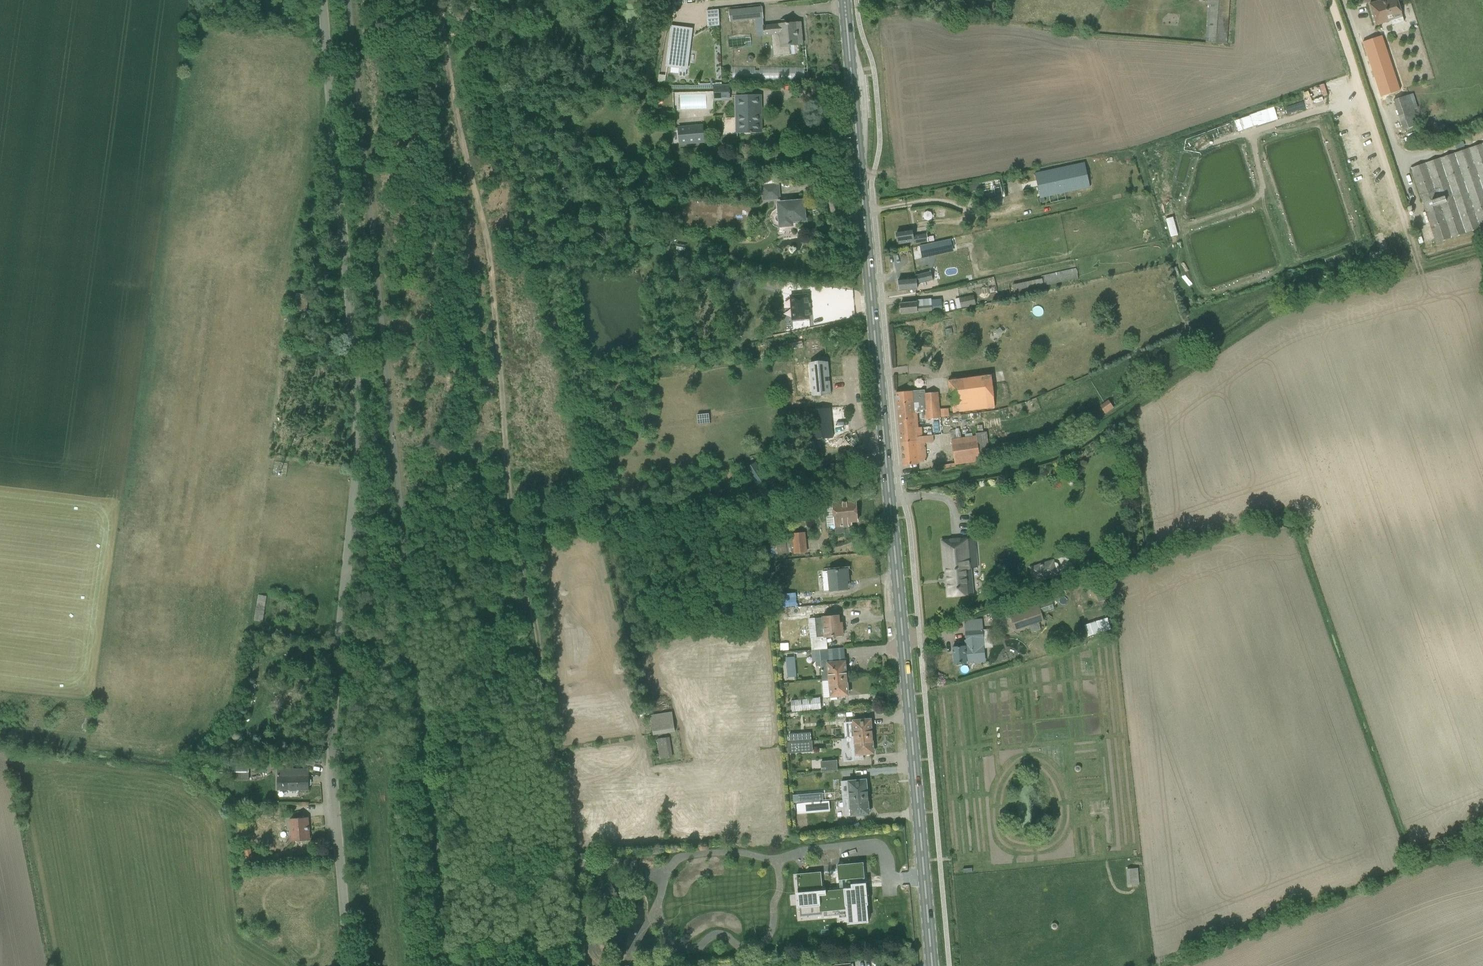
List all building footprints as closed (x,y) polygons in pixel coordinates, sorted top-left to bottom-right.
[(1205,42),(1226,43),(1229,0),(1208,0),(1205,42)] [(1377,25),(1377,24),(1376,24),(1376,23),(1383,20),(1383,23),(1390,21),(1390,18),(1401,15),(1403,22),(1404,22),(1397,0),(1388,0),(1381,2),(1381,0),(1369,4),(1376,25),(1377,25)] [(988,13),(990,5),(977,3),(976,12),(988,13)] [(762,7),(729,10),(730,22),(755,19),(757,36),(765,35),(771,35),(773,57),(788,55),(787,45),(788,45),(798,44),(796,23),(786,24),(764,26),(764,23),(762,7)] [(719,26),(718,10),(706,11),(707,27),(719,26)] [(688,70),(693,28),(670,25),(665,67),(679,69),(678,76),(686,77),(687,70),(688,70)] [(665,85),(666,75),(659,75),(658,85),(659,85),(665,85)] [(729,98),(729,85),(713,85),(714,98),(729,98)] [(701,106),(701,93),(676,93),(676,107),(701,106)] [(1418,125),(1413,110),(1418,109),(1413,94),(1409,95),(1393,100),(1403,130),(1418,125)] [(756,96),(746,96),(737,97),(738,116),(742,116),(743,132),(750,132),(752,132),(761,131),(760,110),(756,110),(756,96)] [(673,123),(673,113),(662,113),(662,123),(673,123)] [(1247,124),(1258,120),(1256,115),(1236,121),(1239,130),(1248,127),(1247,124)] [(705,141),(704,125),(680,126),(681,143),(705,141)] [(1411,168),(1436,243),(1482,227),(1482,143),(1411,168)] [(590,167),(600,160),(593,149),(582,156),(590,167)] [(1034,173),(1039,198),(1089,187),(1085,163),(1034,173)] [(999,185),(999,179),(979,183),(982,201),(1002,197),(999,185)] [(779,183),(760,185),(761,201),(780,199),(779,183)] [(785,204),(779,204),(776,204),(777,214),(776,215),(775,218),(775,220),(777,222),(778,223),(778,225),(791,224),(790,220),(804,219),(802,202),(792,203),(792,201),(785,202),(785,204)] [(1413,226),(1419,244),(1423,242),(1417,225),(1413,226)] [(775,229),(777,235),(785,233),(783,227),(775,229)] [(912,231),(906,232),(896,233),(897,241),(900,241),(900,244),(913,242),(913,244),(917,243),(928,242),(927,234),(912,236),(912,231)] [(922,258),(930,256),(927,245),(919,246),(922,258)] [(1041,275),(1042,279),(1044,286),(1078,278),(1075,267),(1041,275)] [(915,284),(933,280),(937,279),(936,274),(932,274),(931,271),(912,275),(913,278),(908,278),(898,279),(899,291),(909,290),(914,290),(913,284),(915,284)] [(738,284),(740,277),(734,275),(731,282),(738,284)] [(995,282),(982,285),(986,303),(999,299),(995,282)] [(291,304),(292,304),(294,304),(294,309),(306,311),(308,295),(296,294),(295,299),(292,298),(291,304)] [(975,305),(973,297),(972,294),(958,298),(961,308),(975,305)] [(807,295),(790,296),(792,320),(809,319),(807,295)] [(915,302),(910,302),(900,303),(901,314),(931,311),(942,310),(940,301),(931,303),(931,304),(915,305),(915,302)] [(994,331),(1000,337),(1007,330),(1002,324),(994,331)] [(812,394),(831,392),(828,363),(810,365),(812,394)] [(953,412),(994,409),(990,377),(947,382),(953,412)] [(924,390),(896,393),(897,405),(919,403),(920,412),(925,411),(939,410),(938,392),(926,393),(924,394),(924,390)] [(1108,400),(1099,406),(1105,415),(1113,408),(1108,400)] [(919,403),(897,405),(900,442),(916,440),(915,437),(922,436),(920,412),(919,403)] [(807,420),(810,420),(812,440),(832,438),(830,408),(806,410),(806,420),(807,420)] [(939,410),(925,411),(926,427),(941,426),(940,417),(939,410)] [(932,470),(956,467),(956,465),(990,460),(986,432),(975,433),(976,435),(950,439),(954,463),(931,467),(932,470)] [(925,461),(924,442),(932,442),(932,435),(923,436),(922,436),(918,437),(915,437),(916,440),(900,442),(902,465),(912,464),(918,463),(918,462),(925,461)] [(852,523),(858,523),(856,500),(832,503),(832,504),(825,505),(827,527),(834,527),(835,535),(845,534),(844,528),(852,527),(852,523)] [(771,557),(807,553),(805,533),(791,534),(792,540),(786,541),(785,537),(777,538),(776,526),(772,527),(772,522),(768,522),(771,557)] [(975,538),(952,540),(942,541),(942,542),(943,542),(945,570),(947,570),(949,595),(973,593),(971,568),(977,567),(975,538)] [(1125,546),(1118,547),(1119,554),(1121,563),(1128,561),(1126,552),(1125,546)] [(1058,571),(1059,569),(1058,563),(1055,562),(1053,558),(1028,566),(1033,583),(1059,575),(1058,571)] [(821,572),(823,591),(829,590),(830,592),(847,590),(847,581),(849,581),(848,568),(828,570),(828,571),(821,572)] [(1108,597),(1105,587),(1094,591),(1098,600),(1108,597)] [(796,593),(776,595),(777,608),(797,607),(796,593)] [(254,621),(258,621),(262,622),(266,596),(259,595),(254,621)] [(797,607),(777,608),(778,622),(808,620),(811,651),(820,650),(827,649),(826,638),(844,636),(843,622),(842,623),(841,617),(840,617),(839,615),(838,615),(837,603),(797,607)] [(1038,603),(1009,612),(1014,628),(1043,619),(1038,603)] [(965,619),(965,629),(983,629),(983,619),(965,619)] [(954,663),(964,662),(983,660),(981,639),(983,638),(982,629),(965,631),(967,646),(952,647),(954,663)] [(827,649),(820,650),(822,681),(847,679),(846,660),(845,660),(844,648),(827,649)] [(806,660),(813,657),(810,650),(804,653),(806,660)] [(792,652),(786,653),(787,673),(794,672),(792,652)] [(849,696),(847,679),(822,681),(823,698),(829,697),(830,698),(849,696)] [(247,702),(253,702),(255,684),(249,683),(247,702)] [(792,712),(821,709),(820,698),(791,701),(792,712)] [(672,712),(650,716),(653,736),(675,732),(672,712)] [(843,722),(845,739),(873,736),(871,718),(852,720),(852,722),(843,722)] [(800,721),(792,722),(793,734),(801,733),(800,721)] [(873,736),(845,739),(841,739),(843,763),(864,761),(863,756),(874,755),(873,736)] [(669,737),(656,739),(660,759),(672,757),(669,737)] [(788,754),(810,752),(809,744),(812,744),(812,741),(787,742),(788,754)] [(248,759),(228,760),(229,780),(249,780),(248,759)] [(821,772),(837,771),(837,760),(820,762),(821,772)] [(310,780),(308,780),(308,770),(278,770),(277,790),(289,790),(289,792),(297,792),(297,789),(308,789),(308,785),(310,785),(310,780)] [(842,800),(868,797),(866,779),(847,781),(840,782),(842,800)] [(797,804),(825,801),(824,791),(804,793),(803,782),(794,782),(795,794),(796,794),(797,804)] [(870,815),(868,797),(842,800),(844,816),(850,816),(850,817),(870,815)] [(838,800),(825,801),(797,804),(796,804),(797,814),(830,812),(830,810),(839,810),(838,800)] [(291,842),(309,840),(308,817),(289,819),(291,842)] [(244,860),(252,859),(251,849),(243,850),(244,860)] [(1126,868),(1127,884),(1139,883),(1138,867),(1126,868)] [(821,872),(795,874),(799,917),(825,915),(825,913),(845,911),(846,921),(869,918),(865,882),(851,883),(851,886),(823,889),(821,872)]
